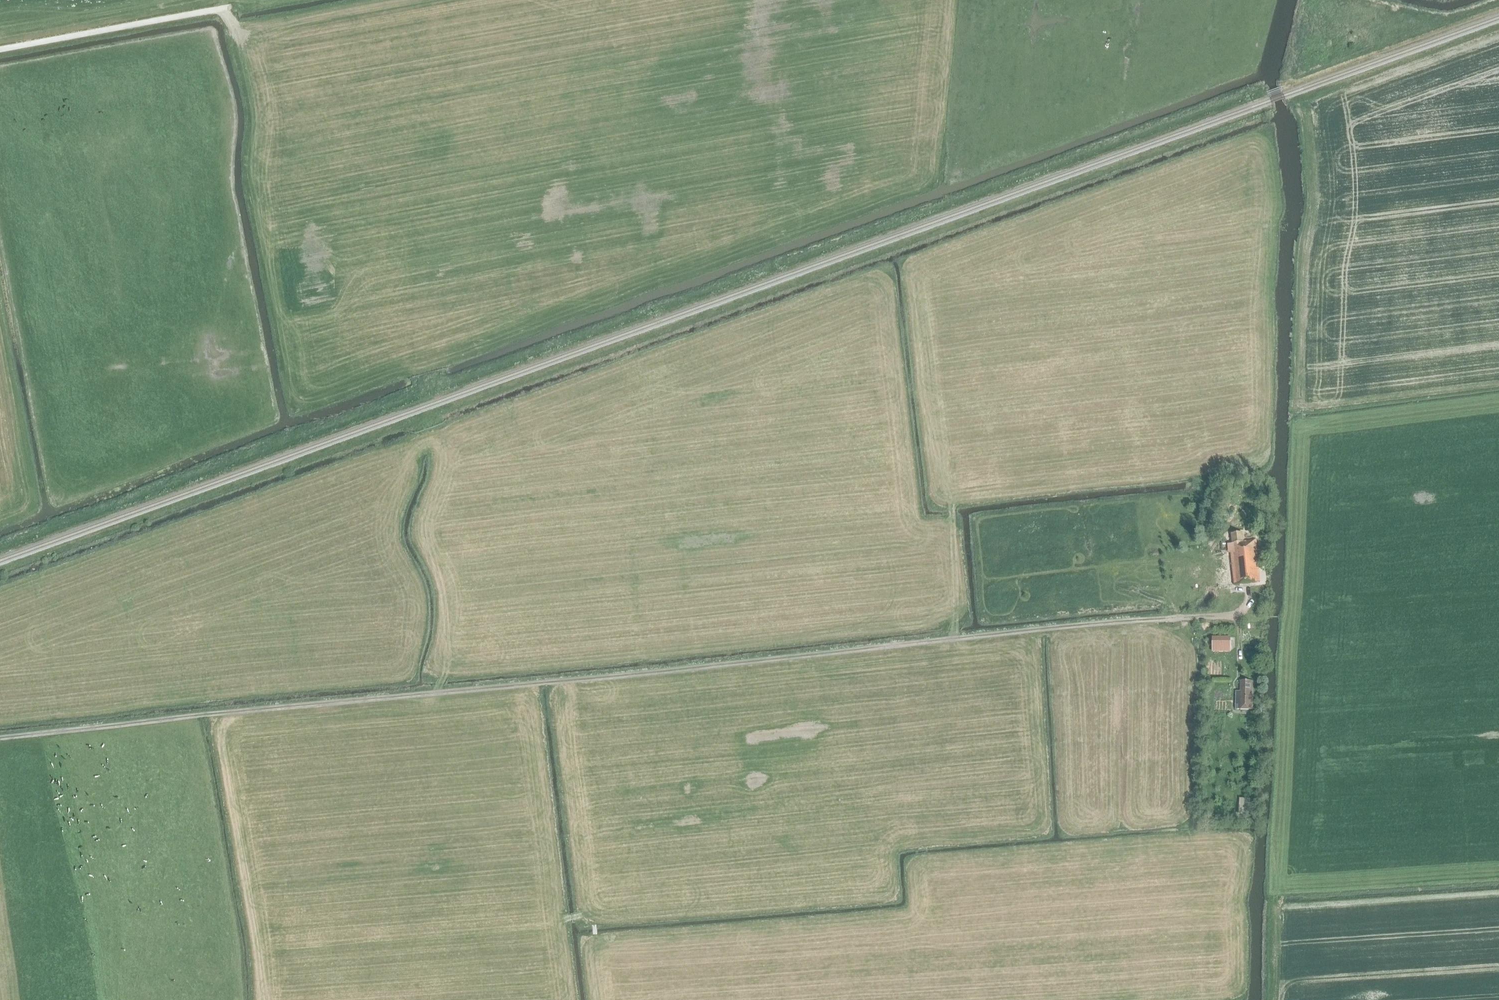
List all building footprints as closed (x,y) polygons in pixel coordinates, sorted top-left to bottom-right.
[(1259,572),(1256,540),(1244,541),(1243,532),(1232,534),(1233,552),(1231,552),(1234,585),(1260,583),(1259,572)] [(1211,639),(1211,653),(1230,653),(1230,639),(1211,639)] [(1253,682),(1240,681),(1240,692),(1236,691),(1235,709),(1252,710),(1253,682)] [(1249,812),(1250,798),(1239,798),(1239,811),(1249,812)]
